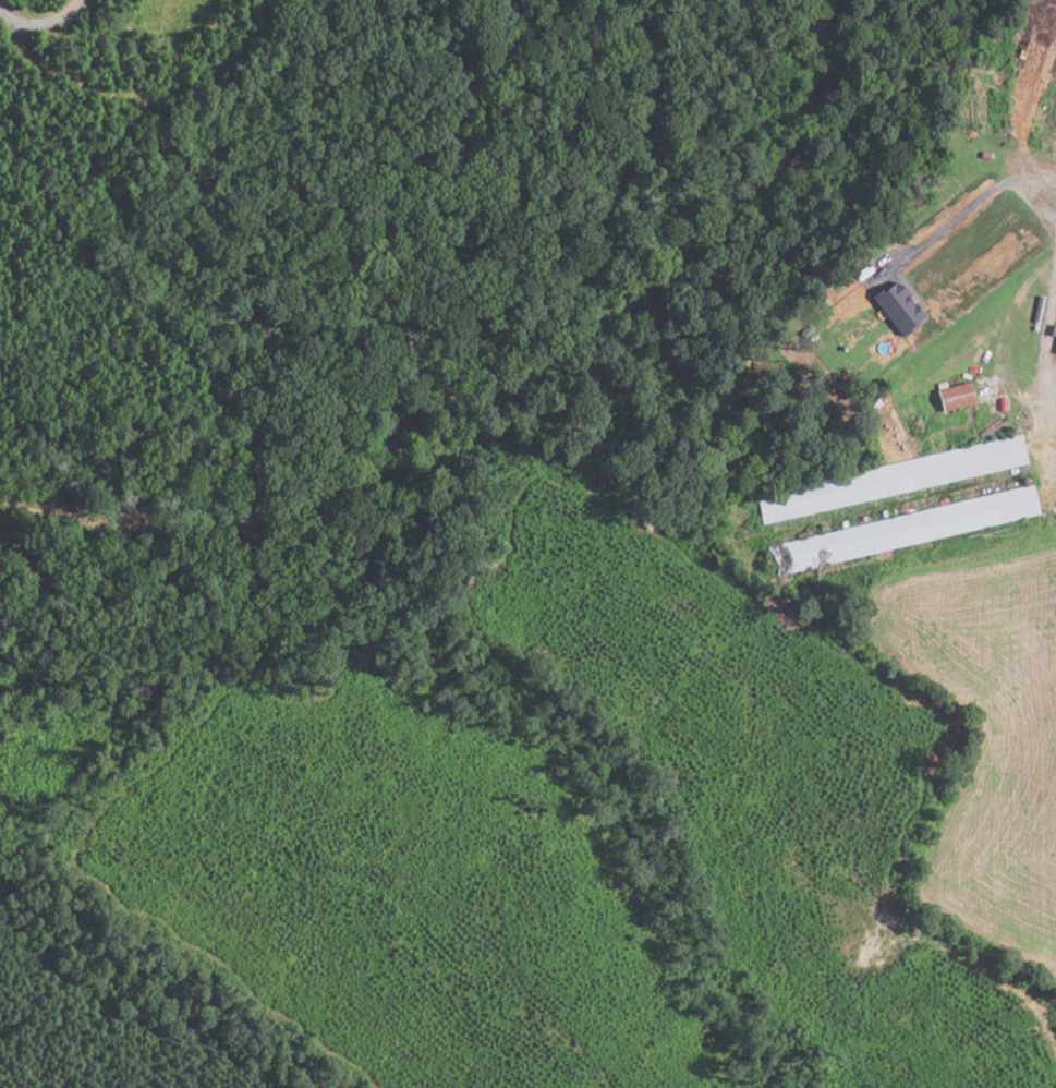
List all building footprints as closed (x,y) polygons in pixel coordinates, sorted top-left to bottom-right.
[(982,150),(992,154),(991,160),(980,157),(982,150)] [(901,338),(869,297),(879,288),(882,290),(895,279),(908,295),(909,294),(914,300),(911,302),(923,316),(915,322),(919,325),(901,338)] [(804,339),(800,334),(810,326),(814,331),(804,339)] [(942,412),(936,390),(969,382),(974,403),(942,412)] [(1027,463),(762,523),(755,495),(1020,434),(1027,463)] [(1039,515),(774,575),(767,545),(1032,485),(1039,515)]
